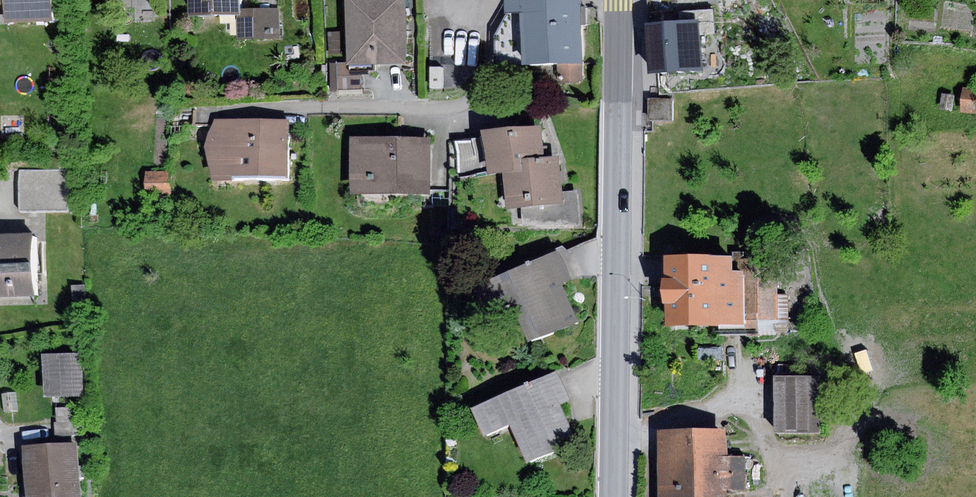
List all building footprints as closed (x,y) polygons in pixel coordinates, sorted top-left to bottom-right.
[(6,6),(7,25),(56,22),(54,0),(0,0),(0,7),(6,6)] [(187,14),(238,13),(238,0),(187,0),(187,14)] [(346,62),(346,64),(406,64),(405,0),(345,0),(346,62)] [(506,12),(520,11),(583,10),(583,0),(506,0),(506,12)] [(279,8),(242,8),(242,38),(279,38),(279,8)] [(681,22),(646,24),(650,73),(702,69),(700,34),(715,33),(714,9),(680,11),(681,22)] [(583,10),(520,11),(521,66),(584,64),(583,10)] [(520,11),(506,12),(495,36),(494,65),(521,66),(520,11)] [(346,62),(336,62),(336,90),(361,89),(361,72),(346,72),(346,64),(346,62)] [(961,114),(975,115),(975,88),(964,87),(961,114)] [(673,100),(651,99),(651,120),(672,121),(673,100)] [(289,120),(215,120),(209,131),(204,146),(208,164),(212,180),(231,180),(232,175),(288,176),(289,120)] [(502,168),(544,164),(541,125),(483,131),(484,136),(487,169),(502,168)] [(487,169),(484,136),(455,140),(458,175),(487,169)] [(430,138),(351,138),(351,193),(430,193),(430,138)] [(544,164),(502,168),(506,208),(523,206),(564,202),(563,191),(560,162),(544,164)] [(67,169),(19,169),(19,210),(67,209),(67,169)] [(169,170),(146,171),(147,196),(170,195),(169,170)] [(564,202),(523,206),(522,224),(581,226),(577,190),(563,191),(564,202)] [(0,236),(0,298),(37,298),(36,235),(0,236)] [(559,251),(473,290),(487,320),(513,308),(530,345),(578,323),(561,287),(573,281),(559,251)] [(732,256),(667,256),(667,324),(744,324),(744,270),(732,271),(732,256)] [(780,259),(748,259),(748,319),(779,319),(780,259)] [(85,285),(71,285),(72,300),(86,300),(85,285)] [(81,353),(42,355),(45,397),(84,394),(81,353)] [(555,368),(470,408),(483,438),(509,426),(526,463),(574,441),(557,405),(570,399),(555,368)] [(821,376),(777,376),(777,432),(820,432),(821,376)] [(16,392),(1,394),(3,412),(18,411),(16,392)] [(71,407),(58,407),(58,422),(71,421),(71,407)] [(83,422),(54,424),(55,437),(83,436),(83,422)] [(656,430),(657,496),(726,496),(726,489),(746,488),(746,457),(726,457),(725,428),(656,430)] [(22,445),(25,496),(82,496),(79,442),(22,445)]
